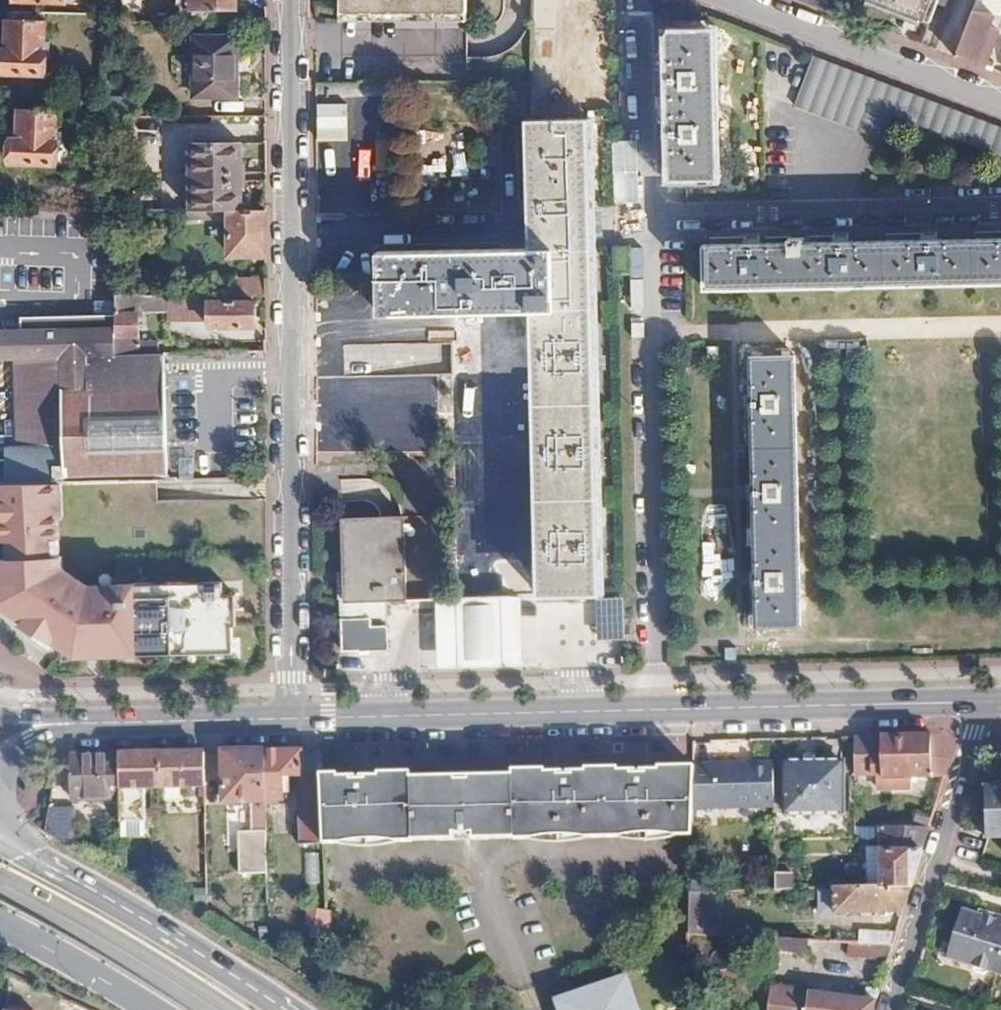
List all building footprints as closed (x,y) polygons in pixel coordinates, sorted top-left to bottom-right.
[(202,24),(236,24),(236,0),(202,0),(202,24)] [(344,15),(469,15),(469,0),(344,0),(344,15)] [(809,2),(833,11),(838,0),(804,0),(809,2)] [(932,22),(941,0),(877,0),(932,22)] [(973,11),(995,15),(999,16),(1000,11),(1000,0),(978,0),(973,11)] [(995,15),(973,11),(955,58),(984,69),(998,34),(989,30),(995,15)] [(1,51),(1,56),(0,56),(0,71),(0,72),(0,74),(43,76),(46,23),(10,21),(9,52),(1,51)] [(714,34),(671,35),(674,178),(717,177),(714,34)] [(237,40),(195,40),(195,98),(237,98),(237,40)] [(797,106),(887,139),(895,116),(1000,156),(1000,128),(814,58),(797,106)] [(58,113),(20,111),(19,142),(13,141),(13,145),(9,148),(9,157),(13,161),(12,163),(56,165),(58,113)] [(399,252),(381,252),(382,312),(533,308),(539,594),(600,592),(589,120),(530,122),(533,249),(399,252)] [(242,147),(192,147),(192,211),(242,211),(242,147)] [(640,199),(640,169),(616,169),(616,199),(640,199)] [(190,222),(229,222),(229,257),(267,257),(266,212),(242,211),(192,211),(190,211),(190,222)] [(705,246),(706,289),(1000,283),(1000,240),(803,243),(803,239),(787,239),(788,244),(705,246)] [(267,281),(236,281),(236,297),(267,298),(267,281)] [(211,297),(170,297),(171,319),(211,319),(211,305),(211,297)] [(254,305),(211,305),(211,319),(211,327),(254,328),(254,305)] [(0,328),(0,358),(16,358),(64,358),(115,357),(115,328),(97,328),(0,328)] [(797,356),(753,357),(758,626),(801,625),(797,356)] [(5,469),(6,485),(69,483),(167,482),(165,374),(165,357),(115,357),(64,358),(16,358),(17,450),(5,450),(5,469)] [(236,662),(236,632),(242,632),(242,601),(218,601),(218,579),(144,579),(111,579),(70,550),(69,537),(69,483),(0,485),(0,614),(14,624),(31,637),(50,650),(67,663),(81,663),(144,663),(176,663),(236,662)] [(406,597),(404,516),(343,517),(345,598),(345,615),(342,615),(342,648),(387,647),(387,623),(371,623),(371,616),(387,615),(386,597),(406,597)] [(523,664),(521,594),(436,596),(438,666),(523,664)] [(933,737),(854,739),(855,778),(870,777),(877,774),(878,789),(885,789),(884,780),(930,778),(914,829),(929,829),(951,761),(933,737)] [(223,791),(222,751),(210,752),(211,791),(223,791)] [(318,774),(318,752),(264,753),(265,802),(282,802),(282,777),(295,777),(296,802),(296,845),(320,845),(319,776),(318,774)] [(223,754),(224,765),(225,804),(251,804),(252,832),(238,833),(239,874),(267,873),(265,803),(265,802),(264,753),(223,754)] [(203,754),(119,756),(120,800),(121,840),(152,840),(152,823),(144,823),(144,790),(205,788),(203,754)] [(119,756),(72,757),(72,802),(120,800),(119,756)] [(736,767),(691,768),(690,811),(776,809),(776,766),(753,767),(753,774),(736,774),(736,767)] [(844,766),(787,767),(788,818),(844,817),(844,766)] [(318,774),(319,776),(320,845),(447,844),(447,839),(469,839),(469,844),(529,844),(688,842),(690,842),(690,811),(691,768),(507,770),(507,777),(469,778),(469,797),(446,797),(446,778),(408,778),(407,773),(318,774)] [(295,777),(282,777),(282,802),(296,802),(295,777)] [(469,778),(446,778),(446,797),(469,797),(469,778)] [(987,786),(985,845),(1000,845),(1000,786),(987,786)] [(75,813),(53,810),(49,834),(70,846),(75,813)] [(871,812),(855,812),(855,831),(871,830),(871,812)] [(914,829),(880,830),(880,889),(911,889),(929,829),(914,829)] [(304,855),(308,885),(322,883),(318,853),(304,855)] [(792,876),(775,876),(775,892),(792,891),(792,876)] [(903,914),(911,889),(880,889),(834,890),(817,891),(818,918),(834,918),(834,916),(903,914)] [(718,893),(689,894),(689,935),(718,937),(718,893)] [(958,940),(952,958),(975,965),(978,972),(989,976),(996,972),(1000,973),(1000,919),(981,913),(963,907),(953,939),(958,940)] [(981,913),(1000,919),(1000,913),(983,907),(981,913)] [(896,934),(858,932),(857,945),(893,947),(896,934)] [(313,935),(313,945),(323,945),(323,935),(313,935)] [(741,945),(750,945),(748,966),(773,968),(774,956),(805,958),(807,942),(742,938),(741,945)] [(857,945),(844,944),(843,957),(867,960),(886,967),(893,947),(857,945)] [(773,968),(770,1001),(769,1009),(806,1009),(809,994),(802,993),(805,958),(774,956),(773,968)] [(560,1009),(644,1009),(633,975),(557,998),(560,1009)] [(809,994),(806,1009),(873,1009),(879,989),(867,988),(866,1000),(809,994)] [(688,989),(688,1009),(769,1009),(770,1001),(688,989)] [(472,1007),(479,1009),(505,1009),(486,1001),(477,996),(472,1007)]
